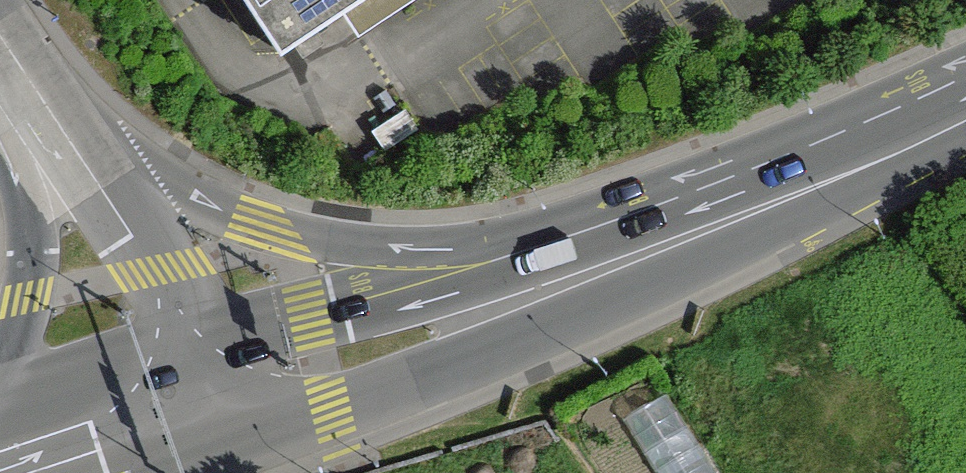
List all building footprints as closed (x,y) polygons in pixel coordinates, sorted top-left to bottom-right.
[(285,52),(364,0),(251,0),(285,52)] [(721,472),(679,389),(639,409),(671,472),(719,472),(721,472)]
